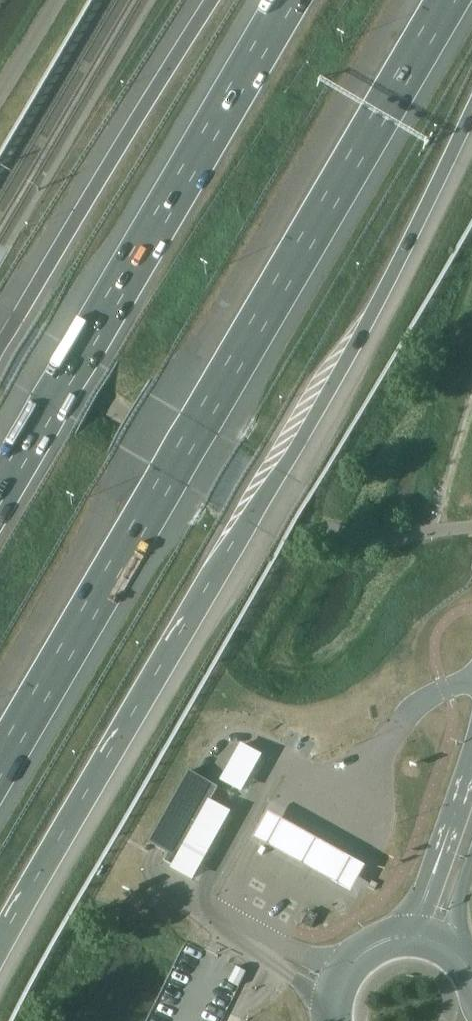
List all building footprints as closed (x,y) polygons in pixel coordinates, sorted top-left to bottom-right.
[(240,739),(223,779),(247,788),(263,749),(240,739)] [(169,850),(209,780),(200,775),(190,769),(150,840),(162,846),(169,850)] [(168,853),(163,861),(175,867),(213,798),(220,786),(209,780),(169,850),(168,853)] [(213,798),(175,867),(194,877),(232,809),(213,798)] [(364,866),(268,813),(254,838),(350,891),(364,866)] [(310,911),(303,923),(312,928),(318,916),(310,911)]
